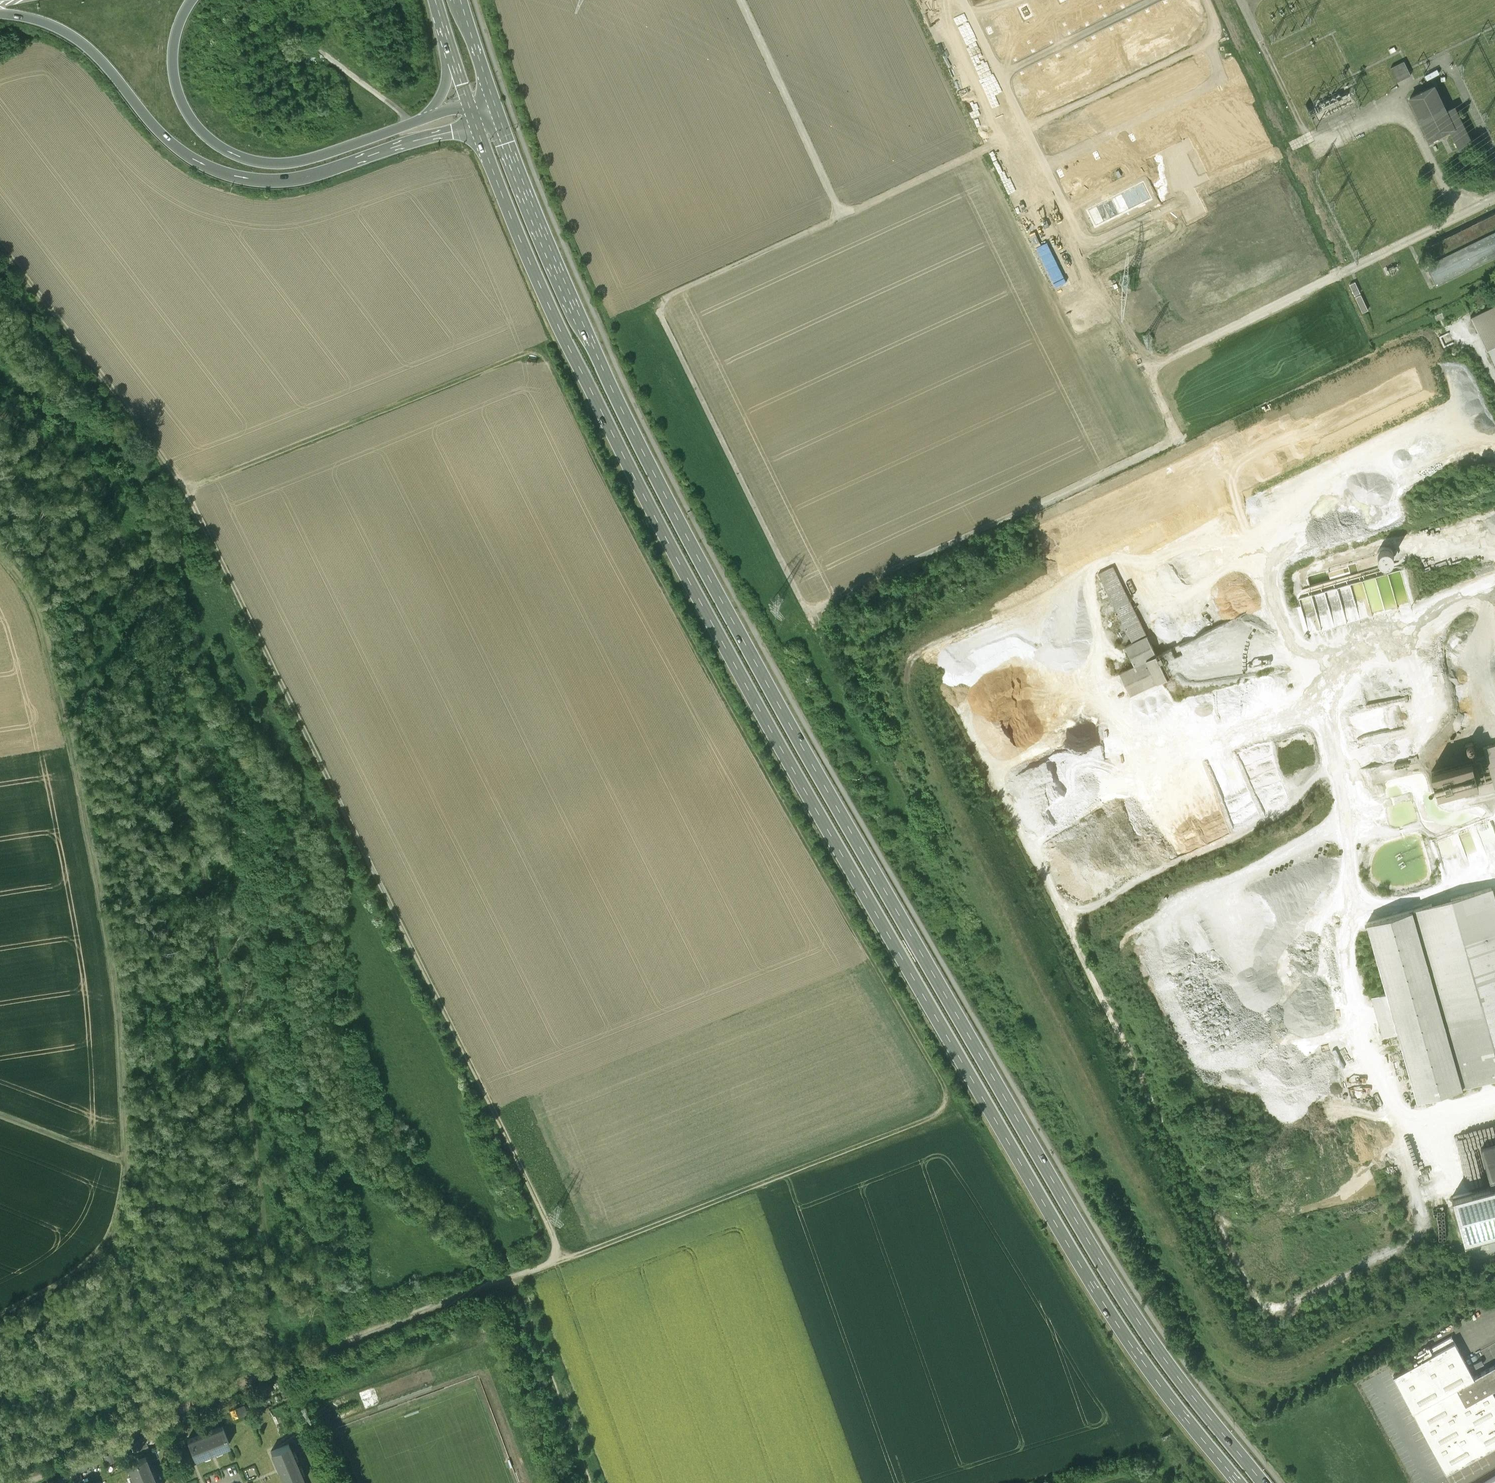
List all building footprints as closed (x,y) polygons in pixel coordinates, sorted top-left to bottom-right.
[(1399,79),(1413,74),(1407,60),(1394,65),(1399,79)] [(1459,103),(1452,106),(1441,82),(1413,93),(1430,131),(1428,132),(1431,140),(1468,124),(1459,103)] [(1439,281),(1494,256),(1494,214),(1431,242),(1437,255),(1429,258),(1439,281)] [(1358,296),(1364,310),(1368,309),(1362,294),(1358,296)] [(1494,367),(1494,302),(1470,314),(1494,367)] [(1118,563),(1102,571),(1132,642),(1129,644),(1137,664),(1124,670),(1134,694),(1175,676),(1165,652),(1158,655),(1118,563)] [(1320,626),(1413,606),(1405,569),(1389,572),(1388,568),(1333,579),(1335,588),(1323,591),(1322,586),(1305,589),(1306,596),(1302,597),(1306,619),(1316,617),(1315,613),(1312,613),(1311,608),(1316,607),(1320,626)] [(1181,656),(1192,651),(1182,631),(1171,636),(1181,656)] [(968,706),(1042,667),(1036,655),(1033,657),(1028,648),(958,685),(968,706)] [(1438,795),(1479,785),(1481,792),(1494,789),(1494,741),(1466,747),(1469,762),(1432,770),(1438,795)] [(1417,1098),(1494,1076),(1494,900),(1491,887),(1367,922),(1387,991),(1372,995),(1382,1034),(1398,1029),(1417,1098)] [(1481,1147),(1492,1186),(1466,1194),(1452,1198),(1465,1241),(1487,1235),(1491,1249),(1494,1248),(1494,1143),(1481,1147)] [(1393,1376),(1446,1473),(1450,1471),(1484,1453),(1494,1447),(1494,1396),(1493,1391),(1494,1390),(1494,1366),(1474,1378),(1452,1338),(1417,1357),(1420,1363),(1393,1376)] [(235,1409),(239,1418),(248,1415),(244,1405),(235,1409)] [(222,1427),(188,1441),(196,1459),(229,1445),(222,1427)] [(145,1436),(131,1442),(135,1452),(149,1446),(145,1436)] [(272,1452),(285,1482),(299,1482),(304,1481),(288,1445),(272,1452)] [(1484,1453),(1450,1471),(1456,1482),(1490,1465),(1484,1453)] [(129,1465),(136,1482),(156,1482),(146,1458),(129,1465)]
